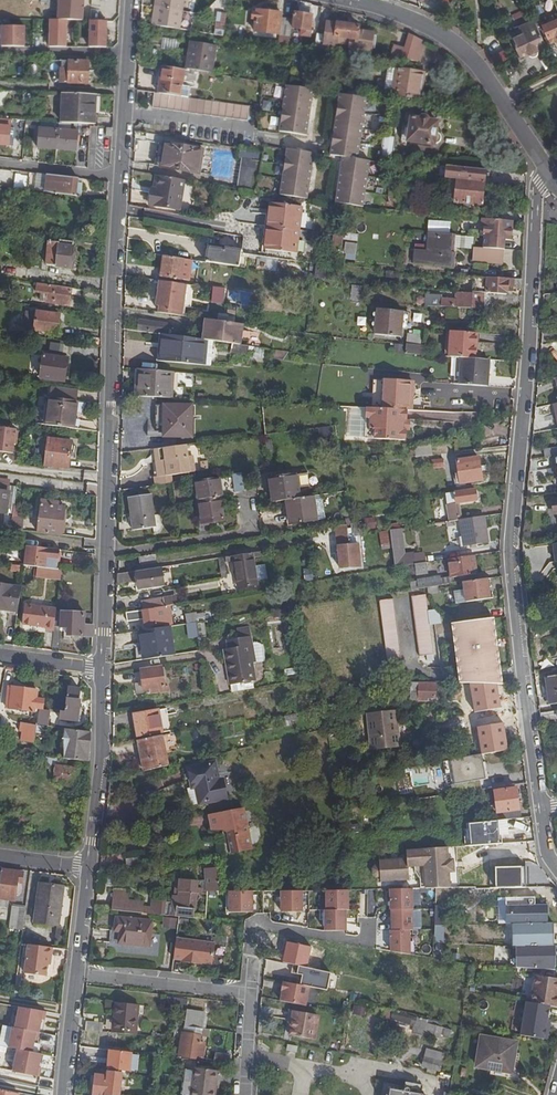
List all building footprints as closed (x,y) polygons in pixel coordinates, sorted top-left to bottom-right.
[(84,0),(51,0),(51,10),(59,10),(59,16),(83,17),(84,0)] [(180,30),(182,12),(184,0),(155,0),(154,6),(157,6),(157,10),(154,10),(151,26),(180,30)] [(254,32),(290,37),(293,20),(281,18),(281,14),(257,11),(256,14),(253,13),(252,14),(252,19),(252,20),(255,20),(254,32)] [(217,14),(214,35),(224,37),(227,15),(217,14)] [(313,17),(295,14),(293,29),(302,30),(301,36),(310,38),(313,17)] [(104,19),(85,18),(84,46),(103,47),(104,19)] [(544,25),(549,38),(555,36),(556,39),(556,20),(544,25)] [(23,46),(23,23),(0,24),(0,46),(23,46)] [(359,27),(337,24),(335,38),(357,41),(359,27)] [(538,50),(546,47),(537,26),(511,37),(521,58),(529,54),(530,56),(532,57),(538,54),(539,53),(539,51),(538,50)] [(423,42),(408,34),(402,59),(418,63),(423,42)] [(512,57),(502,35),(492,40),(495,47),(497,46),(500,54),(491,59),(496,66),(512,57)] [(160,48),(173,50),(175,40),(162,37),(160,48)] [(317,41),(315,51),(333,53),(335,43),(317,41)] [(214,46),(189,43),(185,71),(210,75),(214,46)] [(68,81),(68,83),(88,84),(88,61),(79,61),(79,60),(77,59),(77,61),(59,60),(58,81),(68,81)] [(184,71),(162,67),(158,94),(187,99),(189,87),(182,86),(184,71)] [(421,74),(396,71),(393,96),(405,98),(405,99),(409,100),(409,98),(418,99),(421,74)] [(286,87),(280,123),(288,125),(286,134),(305,136),(306,129),(307,129),(308,121),(307,121),(308,114),(309,114),(311,106),(310,106),(310,99),(312,99),(313,91),(286,87)] [(97,107),(98,95),(65,94),(65,105),(97,107)] [(154,94),(153,105),(248,119),(248,112),(249,108),(154,94)] [(331,148),(330,155),(357,157),(359,147),(366,99),(338,95),(337,104),(338,104),(336,119),(335,118),(333,133),(334,133),(332,148),(331,148)] [(96,124),(97,107),(65,105),(64,122),(96,124)] [(248,119),(153,105),(152,109),(247,122),(248,119)] [(419,120),(411,118),(408,142),(434,146),(434,145),(437,145),(439,144),(440,142),(441,140),(440,137),(439,135),(436,134),(438,122),(428,121),(427,118),(425,117),(423,117),(421,117),(419,120)] [(9,146),(14,146),(15,132),(10,132),(11,120),(0,119),(0,145),(9,146)] [(60,123),(59,130),(73,131),(74,124),(60,123)] [(288,125),(280,123),(279,133),(286,134),(288,125)] [(57,149),(59,130),(40,129),(38,148),(57,149)] [(73,131),(59,130),(57,149),(76,151),(78,131),(73,131)] [(383,137),(380,160),(387,161),(393,161),(396,139),(383,137)] [(197,150),(154,143),(151,166),(194,172),(197,150)] [(304,153),(286,150),(280,196),(307,200),(308,191),(307,191),(309,177),(310,177),(313,161),(311,161),(313,154),(304,153)] [(357,157),(330,155),(330,156),(342,158),(343,158),(342,166),(340,165),(339,174),(340,174),(340,180),(338,180),(337,189),(338,189),(337,195),(336,195),(335,204),(362,208),(369,162),(357,160),(357,157)] [(259,174),(261,162),(243,159),(238,190),(257,193),(259,174)] [(405,163),(393,161),(392,167),(400,167),(400,172),(401,172),(404,173),(405,164),(405,163)] [(404,173),(401,172),(401,177),(427,179),(428,169),(419,169),(419,165),(405,164),(404,173)] [(482,206),(484,170),(447,167),(446,179),(456,180),(456,194),(455,200),(455,203),(464,204),(469,205),(482,206)] [(14,174),(13,186),(24,186),(25,175),(14,174)] [(78,196),(78,195),(75,195),(77,178),(39,174),(37,191),(48,192),(78,196)] [(186,180),(161,176),(158,193),(183,197),(186,180)] [(158,194),(153,193),(151,205),(181,210),(183,197),(158,193),(158,194)] [(269,212),(300,217),(301,207),(270,203),(269,212)] [(298,231),(300,217),(269,212),(267,226),(298,231)] [(524,224),(524,215),(495,214),(495,221),(513,223),(524,224)] [(495,221),(481,220),(480,238),(481,238),(480,250),(501,251),(502,241),(512,242),(513,223),(495,221)] [(296,246),(298,234),(267,229),(266,241),(296,246)] [(417,251),(454,254),(455,235),(428,233),(427,247),(417,246),(417,251)] [(36,239),(36,236),(18,234),(17,243),(45,248),(46,241),(36,239)] [(360,236),(345,234),(344,241),(358,243),(360,236)] [(295,253),(296,246),(266,241),(265,250),(295,253)] [(342,257),(343,242),(337,241),(335,252),(338,253),(337,257),(342,257)] [(62,245),(62,243),(49,242),(47,265),(71,268),(73,247),(62,245)] [(358,244),(348,242),(346,254),(357,255),(358,244)] [(242,251),(226,249),(226,251),(209,248),(207,261),(239,267),(242,251)] [(473,249),(470,249),(469,264),(500,266),(501,251),(480,250),(473,249)] [(417,251),(415,251),(414,264),(435,266),(435,267),(454,269),(455,254),(454,254),(417,251)] [(167,282),(187,285),(189,286),(190,281),(180,280),(183,259),(163,256),(161,271),(164,271),(163,277),(167,278),(167,282)] [(190,281),(192,261),(183,259),(180,280),(190,281)] [(326,265),(316,264),(315,278),(325,280),(326,265)] [(493,278),(473,277),(473,293),(507,295),(508,284),(511,284),(511,288),(522,289),(522,279),(493,278)] [(161,307),(160,314),(182,317),(187,285),(167,282),(161,281),(157,306),(161,307)] [(69,305),(70,295),(71,289),(36,283),(35,293),(41,294),(46,294),(45,302),(69,305)] [(214,289),(212,303),(224,304),(225,289),(214,288),(214,289)] [(238,291),(230,290),(228,300),(237,302),(238,291)] [(427,296),(426,307),(437,308),(437,307),(483,309),(483,295),(457,294),(457,302),(443,301),(443,297),(427,296)] [(236,309),(230,308),(229,314),(220,313),(219,321),(234,323),(236,309)] [(408,323),(410,313),(380,310),(377,335),(402,337),(403,322),(408,323)] [(36,313),(34,330),(57,333),(59,315),(36,313)] [(163,324),(136,321),(135,329),(161,333),(163,324)] [(196,336),(197,329),(188,328),(187,335),(196,336)] [(449,357),(456,358),(473,359),(476,334),(451,332),(449,357)] [(476,334),(473,359),(480,360),(481,344),(478,343),(479,334),(476,334)] [(408,335),(407,345),(421,347),(421,336),(408,335)] [(164,336),(163,358),(203,362),(204,341),(164,336)] [(229,351),(244,354),(246,346),(231,343),(229,351)] [(407,345),(406,354),(417,355),(422,355),(422,347),(421,347),(407,345)] [(44,356),(40,378),(65,381),(68,359),(44,356)] [(456,358),(455,376),(486,378),(487,360),(480,360),(473,359),(456,358)] [(141,370),(139,397),(173,399),(174,373),(141,370)] [(486,378),(455,376),(454,385),(486,387),(486,378)] [(385,380),(384,409),(407,410),(408,397),(413,397),(414,383),(393,381),(385,380)] [(46,426),(73,429),(77,401),(49,398),(46,426)] [(192,406),(156,406),(155,437),(192,437),(192,406)] [(407,420),(407,410),(384,409),(367,408),(367,419),(371,419),(370,429),(376,430),(375,440),(406,441),(406,431),(406,430),(404,430),(404,421),(407,421),(407,420)] [(371,419),(367,419),(366,439),(375,440),(376,430),(370,429),(371,419)] [(329,427),(319,429),(322,447),(332,446),(329,427)] [(0,428),(0,452),(14,454),(15,444),(17,444),(19,430),(0,428)] [(68,468),(72,441),(48,438),(48,440),(40,443),(37,458),(45,463),(45,465),(68,468)] [(431,445),(414,447),(416,457),(432,455),(431,445)] [(187,446),(156,450),(160,478),(191,474),(187,446)] [(479,458),(457,461),(460,483),(482,480),(479,458)] [(444,460),(432,461),(433,468),(445,467),(444,460)] [(234,474),(237,492),(245,491),(243,473),(234,474)] [(274,493),(276,503),(290,500),(300,499),(299,490),(310,488),(308,474),(297,476),(270,479),(272,493),(274,493)] [(222,496),(219,478),(196,481),(202,523),(224,520),(220,497),(222,496)] [(14,486),(0,485),(0,491),(7,492),(4,512),(12,512),(14,486)] [(476,500),(475,490),(446,495),(450,521),(460,519),(458,503),(476,500)] [(151,494),(130,497),(134,530),(156,527),(151,494)] [(300,499),(290,500),(292,510),(289,511),(291,524),(317,521),(314,497),(300,499)] [(38,532),(62,536),(65,507),(57,507),(57,503),(41,501),(38,532)] [(487,543),(484,517),(460,520),(463,546),(487,543)] [(22,519),(11,518),(10,529),(20,530),(22,519)] [(345,526),(335,528),(340,569),(361,566),(358,543),(348,544),(345,526)] [(380,548),(389,547),(388,530),(378,531),(380,548)] [(390,531),(392,540),(402,539),(400,530),(390,531)] [(392,540),(396,567),(408,565),(416,564),(414,555),(405,556),(402,539),(392,540)] [(37,568),(56,570),(58,550),(31,547),(29,566),(37,568)] [(255,557),(255,553),(236,556),(237,561),(240,588),(259,585),(258,580),(256,567),(255,557)] [(154,556),(138,558),(139,566),(155,563),(154,556)] [(477,573),(474,556),(449,559),(451,577),(477,573)] [(220,559),(223,578),(230,577),(228,562),(227,558),(220,559)] [(416,564),(408,565),(410,576),(428,573),(427,563),(416,564)] [(256,567),(258,580),(268,579),(266,565),(256,567)] [(56,570),(37,568),(36,577),(61,580),(62,570),(56,570)] [(118,575),(118,585),(139,581),(140,588),(137,588),(138,591),(165,587),(162,568),(118,575)] [(411,582),(412,591),(428,588),(441,586),(440,578),(411,582)] [(457,604),(491,600),(488,579),(464,583),(465,592),(456,594),(457,604)] [(18,611),(20,588),(0,585),(0,609),(18,611)] [(166,606),(171,606),(179,604),(178,595),(164,597),(166,606)] [(412,598),(414,611),(428,609),(427,596),(412,598)] [(142,601),(144,610),(166,606),(164,597),(142,601)] [(380,601),(382,616),(396,614),(394,600),(380,601)] [(23,624),(55,628),(57,610),(25,606),(23,624)] [(144,610),(127,613),(128,622),(145,619),(146,626),(173,622),(171,606),(166,606),(144,610)] [(428,609),(414,611),(416,630),(430,628),(428,609)] [(92,637),(93,614),(62,612),(61,631),(68,631),(68,636),(92,637)] [(186,615),(187,624),(197,623),(206,621),(205,614),(197,615),(197,613),(186,615)] [(396,614),(382,616),(384,634),(398,633),(396,614)] [(501,672),(493,619),(451,625),(458,671),(476,671),(476,669),(482,668),(482,673),(501,672)] [(136,647),(139,661),(174,656),(169,627),(141,631),(143,646),(136,647)] [(239,637),(252,635),(251,628),(238,631),(239,637)] [(430,628),(416,630),(418,649),(433,646),(430,628)] [(384,634),(386,654),(401,652),(398,633),(384,634)] [(228,668),(231,693),(254,688),(253,682),(255,681),(253,664),(265,662),(263,646),(257,643),(253,643),(252,635),(239,637),(239,638),(228,641),(229,649),(227,649),(230,668),(228,668)] [(433,646),(418,649),(419,657),(434,655),(433,646)] [(401,652),(386,654),(387,661),(402,659),(401,652)] [(166,686),(163,667),(141,670),(141,672),(144,693),(153,692),(153,693),(160,692),(161,694),(169,692),(168,686),(166,686)] [(498,684),(502,685),(501,672),(482,673),(482,668),(476,669),(476,671),(458,671),(460,683),(469,683),(498,684)] [(546,677),(550,705),(556,704),(556,676),(546,677)] [(410,699),(410,682),(408,682),(407,690),(401,691),(401,699),(410,699)] [(498,684),(469,683),(474,712),(501,708),(498,684)] [(437,684),(420,684),(420,691),(412,691),(412,700),(428,700),(428,698),(436,698),(437,684)] [(80,688),(68,686),(65,712),(61,711),(60,719),(78,722),(81,701),(79,700),(80,688)] [(38,708),(43,709),(44,699),(36,698),(38,690),(9,687),(6,708),(11,708),(10,713),(30,716),(31,710),(38,711),(38,708)] [(277,692),(268,694),(270,711),(280,709),(277,692)] [(159,710),(134,714),(138,737),(163,733),(159,710)] [(541,714),(543,721),(556,719),(556,711),(541,714)] [(408,745),(405,721),(365,726),(367,737),(383,735),(383,736),(392,735),(394,746),(408,745)] [(503,723),(477,727),(482,755),(508,750),(503,723)] [(20,742),(34,744),(36,725),(23,724),(23,725),(19,724),(18,732),(22,732),(20,742)] [(91,751),(92,732),(65,729),(65,739),(70,740),(67,760),(85,761),(86,751),(91,751)] [(138,741),(144,772),(169,766),(163,736),(138,741)] [(486,780),(482,755),(469,757),(455,760),(459,784),(450,786),(452,795),(482,791),(480,780),(486,780)] [(215,763),(190,768),(193,783),(197,782),(202,803),(228,797),(225,785),(221,787),(215,763)] [(55,781),(77,784),(79,770),(57,767),(55,781)] [(497,820),(521,818),(517,789),(495,792),(498,813),(495,813),(497,820)] [(252,848),(245,809),(212,815),(214,828),(226,828),(230,832),(233,850),(229,851),(229,852),(252,848)] [(497,820),(468,823),(471,846),(499,843),(497,820)] [(448,847),(408,850),(408,861),(379,861),(380,866),(377,866),(374,869),(374,874),(377,877),(380,877),(380,881),(408,881),(408,867),(424,866),(424,888),(449,888),(448,847)] [(142,865),(142,858),(127,859),(127,866),(142,865)] [(221,891),(219,864),(203,866),(203,869),(202,869),(202,872),(204,873),(205,870),(207,870),(208,881),(199,882),(181,880),(180,897),(176,896),(175,896),(174,903),(167,902),(167,900),(154,899),(153,909),(145,908),(145,903),(130,902),(114,900),(113,910),(178,917),(195,919),(198,894),(209,895),(209,892),(221,891)] [(525,866),(496,867),(496,887),(526,886),(525,866)] [(0,877),(0,907),(4,907),(5,900),(14,901),(16,887),(16,884),(22,884),(23,874),(1,871),(0,877)] [(35,923),(57,926),(63,886),(40,884),(35,923)] [(386,887),(386,953),(411,953),(411,887),(386,887)] [(275,911),(301,912),(302,890),(276,889),(275,911)] [(346,930),(346,889),(320,889),(320,930),(346,930)] [(224,890),(224,913),(251,913),(251,890),(224,890)] [(319,910),(320,890),(309,890),(309,910),(319,910)] [(115,891),(114,900),(130,902),(131,893),(115,891)] [(512,924),(548,924),(548,906),(536,906),(535,898),(506,898),(507,924),(512,924)] [(438,915),(459,914),(459,906),(437,906),(438,915)] [(10,922),(23,923),(25,909),(12,907),(10,922)] [(460,925),(459,914),(438,915),(438,925),(460,925)] [(173,928),(175,919),(166,917),(163,926),(173,928)] [(121,932),(120,940),(149,943),(152,922),(117,918),(115,931),(121,932)] [(548,924),(512,924),(512,947),(516,947),(515,967),(551,967),(552,924),(548,924)] [(214,946),(175,942),(175,947),(173,962),(181,963),(181,965),(195,967),(195,965),(201,965),(211,967),(214,946)] [(52,949),(27,946),(24,975),(46,977),(47,965),(48,960),(51,960),(52,949)] [(298,974),(296,982),(328,989),(331,972),(294,965),(292,973),(298,974)] [(556,1007),(556,1006),(556,980),(537,977),(532,1004),(533,1004),(548,1006),(556,1007)] [(306,1004),(307,984),(277,982),(276,1003),(306,1004)] [(132,996),(131,1004),(153,1007),(154,999),(132,996)] [(184,1009),(185,1000),(171,998),(170,1008),(184,1009)] [(120,1011),(118,1034),(136,1035),(139,1007),(118,1003),(117,1011),(120,1011)] [(553,1042),(556,1024),(556,1008),(548,1006),(533,1004),(531,1012),(542,1014),(540,1023),(543,1024),(540,1039),(553,1042)] [(12,1048),(8,1071),(35,1076),(40,1053),(34,1052),(42,1011),(13,1005),(5,1047),(12,1048)] [(205,1020),(205,1016),(198,1014),(189,1013),(187,1026),(204,1029),(206,1020),(205,1020)] [(295,1021),(291,1036),(316,1041),(319,1021),(316,1021),(316,1016),(300,1013),(298,1022),(295,1021)] [(451,1037),(453,1031),(442,1027),(443,1024),(418,1017),(414,1031),(425,1034),(426,1033),(438,1037),(439,1034),(451,1037)] [(87,1022),(86,1031),(100,1032),(101,1024),(87,1022)] [(534,1037),(540,1039),(543,1024),(540,1023),(538,1023),(534,1037)] [(202,1038),(203,1029),(186,1027),(185,1035),(202,1038)] [(200,1043),(202,1038),(185,1035),(180,1057),(203,1061),(205,1045),(202,1044),(200,1043)] [(515,1054),(517,1044),(482,1038),(477,1067),(511,1074),(510,1079),(515,1080),(520,1055),(515,1054)] [(429,1071),(437,1072),(437,1070),(441,1071),(445,1055),(428,1051),(425,1067),(430,1068),(429,1071)] [(219,1071),(195,1068),(192,1094),(216,1094),(219,1071)] [(94,1094),(120,1094),(122,1074),(108,1072),(108,1077),(106,1077),(97,1076),(94,1094)] [(422,1088),(423,1084),(406,1080),(405,1085),(404,1090),(388,1087),(386,1094),(425,1094),(426,1093),(421,1092),(422,1088)]
